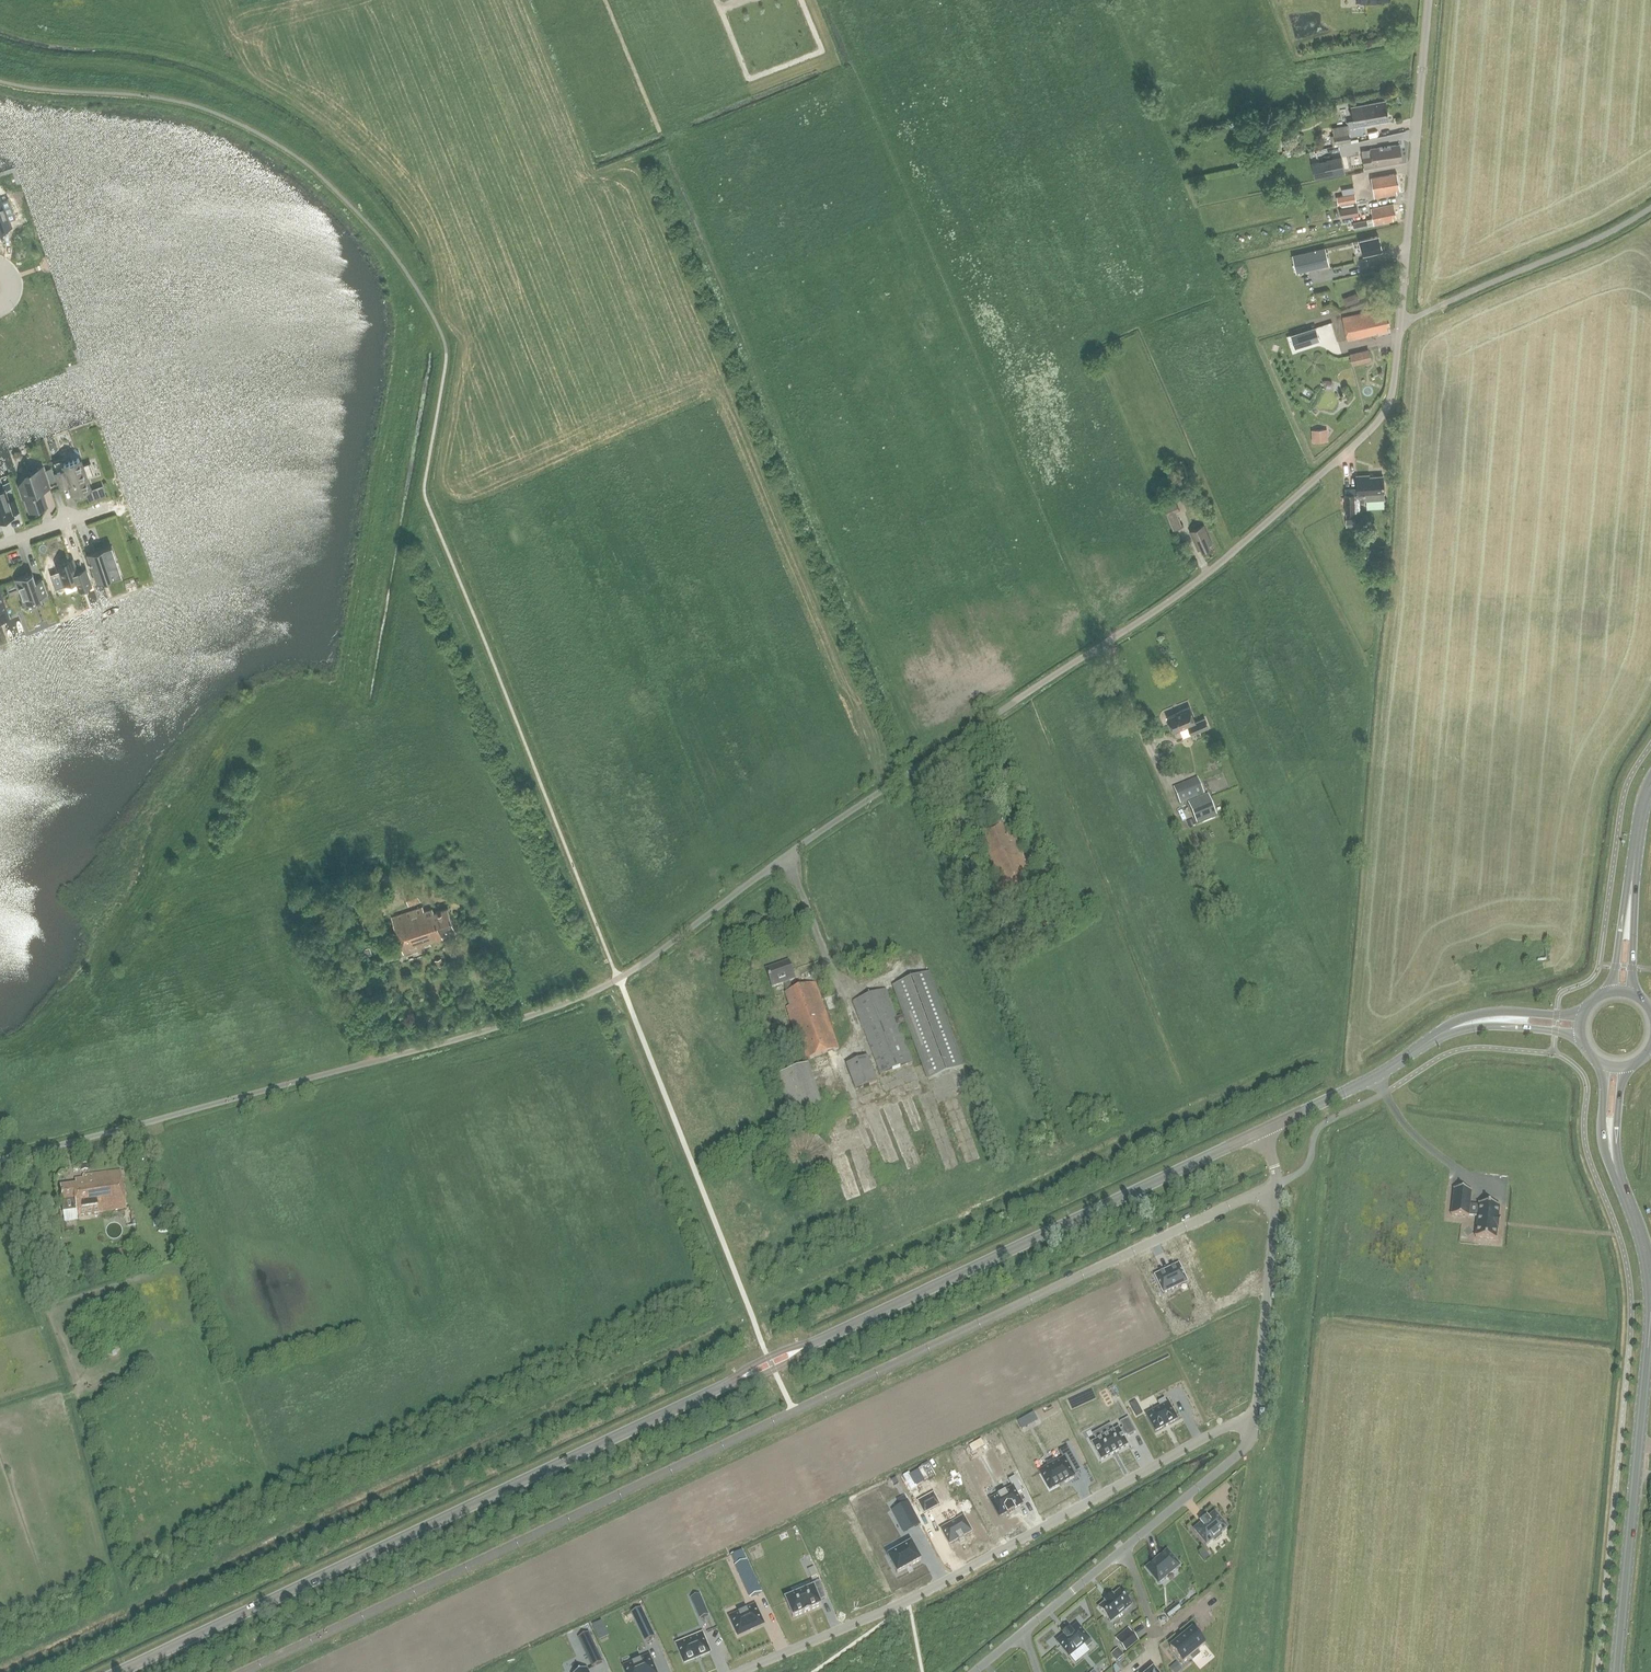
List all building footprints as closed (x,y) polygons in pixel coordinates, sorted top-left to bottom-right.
[(1355,125),(1389,119),(1385,99),(1351,106),(1355,125)] [(1260,122),(1250,124),(1252,131),(1262,129),(1260,122)] [(1351,137),(1349,131),(1331,135),(1333,145),(1358,139),(1358,135),(1351,137)] [(1281,150),(1279,137),(1263,139),(1266,153),(1281,150)] [(1362,151),(1363,157),(1365,168),(1373,167),(1401,162),(1401,160),(1403,159),(1400,145),(1370,150),(1362,151)] [(1341,156),(1311,162),(1315,179),(1344,173),(1341,156)] [(1397,173),(1371,178),(1372,183),(1375,196),(1395,192),(1398,192),(1397,190),(1400,189),(1397,173)] [(1355,192),(1337,196),(1338,204),(1356,201),(1355,192)] [(9,225),(7,221),(9,221),(2,201),(0,201),(0,229),(9,225)] [(1393,217),(1396,216),(1394,203),(1370,208),(1372,218),(1374,224),(1394,220),(1393,217)] [(1359,214),(1357,205),(1340,208),(1341,217),(1359,214)] [(1346,224),(1348,231),(1368,227),(1366,219),(1353,222),(1346,224)] [(1363,254),(1382,249),(1378,235),(1360,240),(1363,254)] [(1296,273),(1329,266),(1325,247),(1292,255),(1296,273)] [(1356,293),(1343,298),(1346,306),(1359,301),(1356,293)] [(1386,324),(1390,323),(1386,306),(1342,317),(1348,340),(1388,331),(1386,324)] [(1315,327),(1290,335),(1295,348),(1319,340),(1315,327)] [(1314,442),(1328,441),(1327,430),(1313,430),(1314,442)] [(73,493),(89,488),(85,477),(94,475),(90,463),(81,466),(78,459),(63,464),(65,468),(56,471),(61,486),(70,483),(73,493)] [(25,497),(30,511),(36,508),(37,509),(42,507),(42,506),(47,505),(41,489),(49,487),(44,471),(38,468),(35,474),(28,471),(21,485),(18,486),(23,498),(25,497)] [(51,468),(46,470),(50,482),(56,480),(51,468)] [(1360,498),(1384,498),(1384,493),(1384,476),(1370,476),(1370,474),(1357,475),(1358,493),(1358,498),(1360,498)] [(0,488),(0,519),(12,514),(11,512),(17,509),(13,497),(7,499),(3,487),(0,488)] [(1355,513),(1355,494),(1345,494),(1346,513),(1355,513)] [(1173,530),(1182,527),(1177,512),(1180,511),(1177,502),(1164,507),(1173,530)] [(1208,546),(1212,544),(1203,525),(1189,532),(1197,550),(1200,549),(1202,552),(1210,549),(1208,546)] [(115,574),(107,547),(86,554),(90,566),(92,565),(94,569),(92,570),(94,578),(101,576),(102,579),(115,574)] [(73,559),(56,565),(58,571),(63,586),(76,581),(79,590),(91,586),(86,569),(77,572),(73,559)] [(63,586),(58,571),(50,574),(55,589),(63,586)] [(48,595),(42,579),(35,581),(32,573),(16,579),(24,604),(41,598),(40,597),(48,595)] [(9,616),(1,593),(0,594),(0,619),(9,616)] [(1195,722),(1189,707),(1179,712),(1179,713),(1166,718),(1173,733),(1187,727),(1191,735),(1199,731),(1209,727),(1205,718),(1195,722)] [(1197,779),(1173,788),(1180,805),(1204,796),(1197,779)] [(1216,816),(1208,796),(1188,805),(1196,825),(1216,816)] [(1000,895),(1034,880),(1019,846),(1015,845),(1011,836),(1006,839),(1001,827),(982,835),(983,839),(976,842),(1000,895)] [(419,902),(415,891),(404,895),(408,906),(419,902)] [(443,935),(456,931),(448,909),(435,913),(434,909),(426,912),(424,908),(392,918),(405,954),(431,945),(430,943),(444,938),(443,935)] [(370,946),(362,948),(364,956),(372,953),(370,946)] [(909,963),(921,959),(920,954),(907,958),(909,963)] [(441,959),(435,961),(437,968),(443,966),(441,959)] [(783,984),(787,993),(785,994),(789,1007),(786,1009),(789,1017),(793,1028),(804,1060),(839,1048),(816,983),(793,991),(789,982),(795,980),(789,962),(766,970),(772,988),(783,984)] [(894,1018),(897,1026),(906,1022),(927,1080),(965,1066),(930,972),(893,986),(904,1015),(894,1018)] [(881,1076),(911,1065),(897,1026),(894,1018),(884,992),(854,1003),(881,1076)] [(856,1091),(877,1084),(868,1059),(848,1066),(856,1091)] [(789,1116),(822,1106),(809,1064),(776,1074),(789,1116)] [(813,1137),(808,1135),(803,1135),(799,1135),(794,1136),(790,1138),(786,1141),(782,1145),(779,1149),(777,1153),(776,1158),(776,1162),(776,1167),(778,1171),(780,1176),(782,1179),(786,1183),(790,1185),(794,1187),(798,1188),(803,1189),(808,1188),(812,1187),(816,1185),(820,1182),(824,1179),(826,1175),(828,1171),(829,1167),(830,1162),(829,1157),(828,1153),(826,1148),(824,1145),(821,1141),(817,1139),(813,1137)] [(75,1212),(76,1216),(125,1209),(121,1171),(82,1176),(83,1179),(75,1180),(75,1184),(59,1186),(61,1201),(62,1214),(75,1212)] [(1498,1218),(1500,1206),(1479,1204),(1479,1206),(1470,1205),(1471,1191),(1454,1189),(1451,1215),(1469,1217),(1469,1215),(1478,1216),(1475,1237),(1496,1240),(1497,1228),(1500,1228),(1501,1218),(1498,1218)] [(125,1249),(115,1251),(118,1269),(128,1267),(125,1249)] [(1157,1283),(1152,1286),(1159,1300),(1166,1297),(1164,1294),(1186,1283),(1178,1265),(1154,1276),(1157,1283)] [(1157,1402),(1160,1407),(1146,1415),(1155,1431),(1177,1419),(1168,1403),(1167,1403),(1164,1399),(1157,1402)] [(1130,1404),(1137,1417),(1143,1414),(1136,1401),(1130,1404)] [(1026,1417),(1018,1422),(1022,1430),(1030,1425),(1026,1417)] [(1105,1437),(1091,1444),(1101,1462),(1128,1447),(1123,1437),(1127,1435),(1128,1437),(1136,1433),(1128,1420),(1120,1424),(1124,1430),(1120,1432),(1119,1429),(1113,1432),(1110,1426),(1102,1431),(1105,1437)] [(1049,1467),(1040,1472),(1050,1490),(1074,1476),(1068,1465),(1075,1460),(1068,1447),(1059,1452),(1063,1459),(1056,1463),(1054,1460),(1047,1463),(1049,1467)] [(997,1497),(990,1501),(999,1518),(1007,1513),(1008,1514),(1015,1510),(1015,1509),(1023,1505),(1017,1494),(1022,1491),(1015,1477),(1009,1481),(1013,1488),(1006,1492),(1004,1489),(996,1494),(997,1497)] [(934,1493),(918,1502),(925,1513),(940,1505),(934,1493)] [(905,1495),(896,1500),(900,1507),(908,1502),(905,1495)] [(900,1507),(892,1510),(898,1522),(914,1514),(908,1502),(900,1507)] [(1201,1524),(1194,1530),(1206,1544),(1213,1539),(1215,1541),(1222,1534),(1221,1533),(1227,1527),(1215,1512),(1208,1518),(1207,1517),(1200,1523),(1201,1524)] [(964,1517),(941,1529),(950,1544),(959,1539),(959,1540),(964,1538),(963,1537),(972,1532),(964,1517)] [(895,1553),(887,1558),(896,1575),(920,1562),(911,1545),(909,1542),(894,1550),(895,1553)] [(732,1555),(736,1566),(747,1561),(742,1550),(732,1555)] [(1158,1583),(1180,1566),(1167,1551),(1146,1568),(1158,1583)] [(1205,1551),(1200,1555),(1205,1562),(1210,1557),(1205,1551)] [(736,1566),(750,1597),(761,1592),(747,1561),(736,1566)] [(814,1588),(786,1600),(793,1618),(822,1606),(820,1601),(827,1598),(820,1582),(812,1585),(814,1588)] [(1111,1622),(1131,1606),(1120,1592),(1113,1597),(1112,1596),(1105,1602),(1106,1603),(1100,1608),(1111,1622)] [(1178,1601),(1167,1612),(1172,1617),(1184,1607),(1178,1601)] [(696,1610),(700,1619),(709,1615),(705,1606),(696,1610)] [(642,1608),(631,1613),(638,1628),(649,1623),(642,1608)] [(756,1610),(731,1621),(740,1639),(764,1628),(756,1610)] [(599,1641),(609,1637),(602,1621),(592,1626),(599,1641)] [(1064,1636),(1057,1642),(1069,1657),(1084,1645),(1087,1648),(1093,1644),(1077,1625),(1070,1631),(1068,1628),(1062,1633),(1064,1636)] [(1198,1650),(1205,1644),(1193,1629),(1170,1648),(1183,1663),(1190,1657),(1193,1660),(1201,1654),(1198,1650)] [(1126,1652),(1139,1641),(1132,1633),(1119,1643),(1126,1652)] [(702,1635),(677,1645),(684,1663),(709,1653),(702,1635)] [(592,1667),(603,1662),(596,1647),(585,1652),(592,1667)] [(1124,1655),(1118,1648),(1111,1654),(1117,1661),(1124,1655)] [(624,1667),(626,1671),(656,1671),(650,1656),(624,1667)] [(1170,1669),(1172,1671),(1179,1671),(1182,1670),(1176,1663),(1170,1669)]
